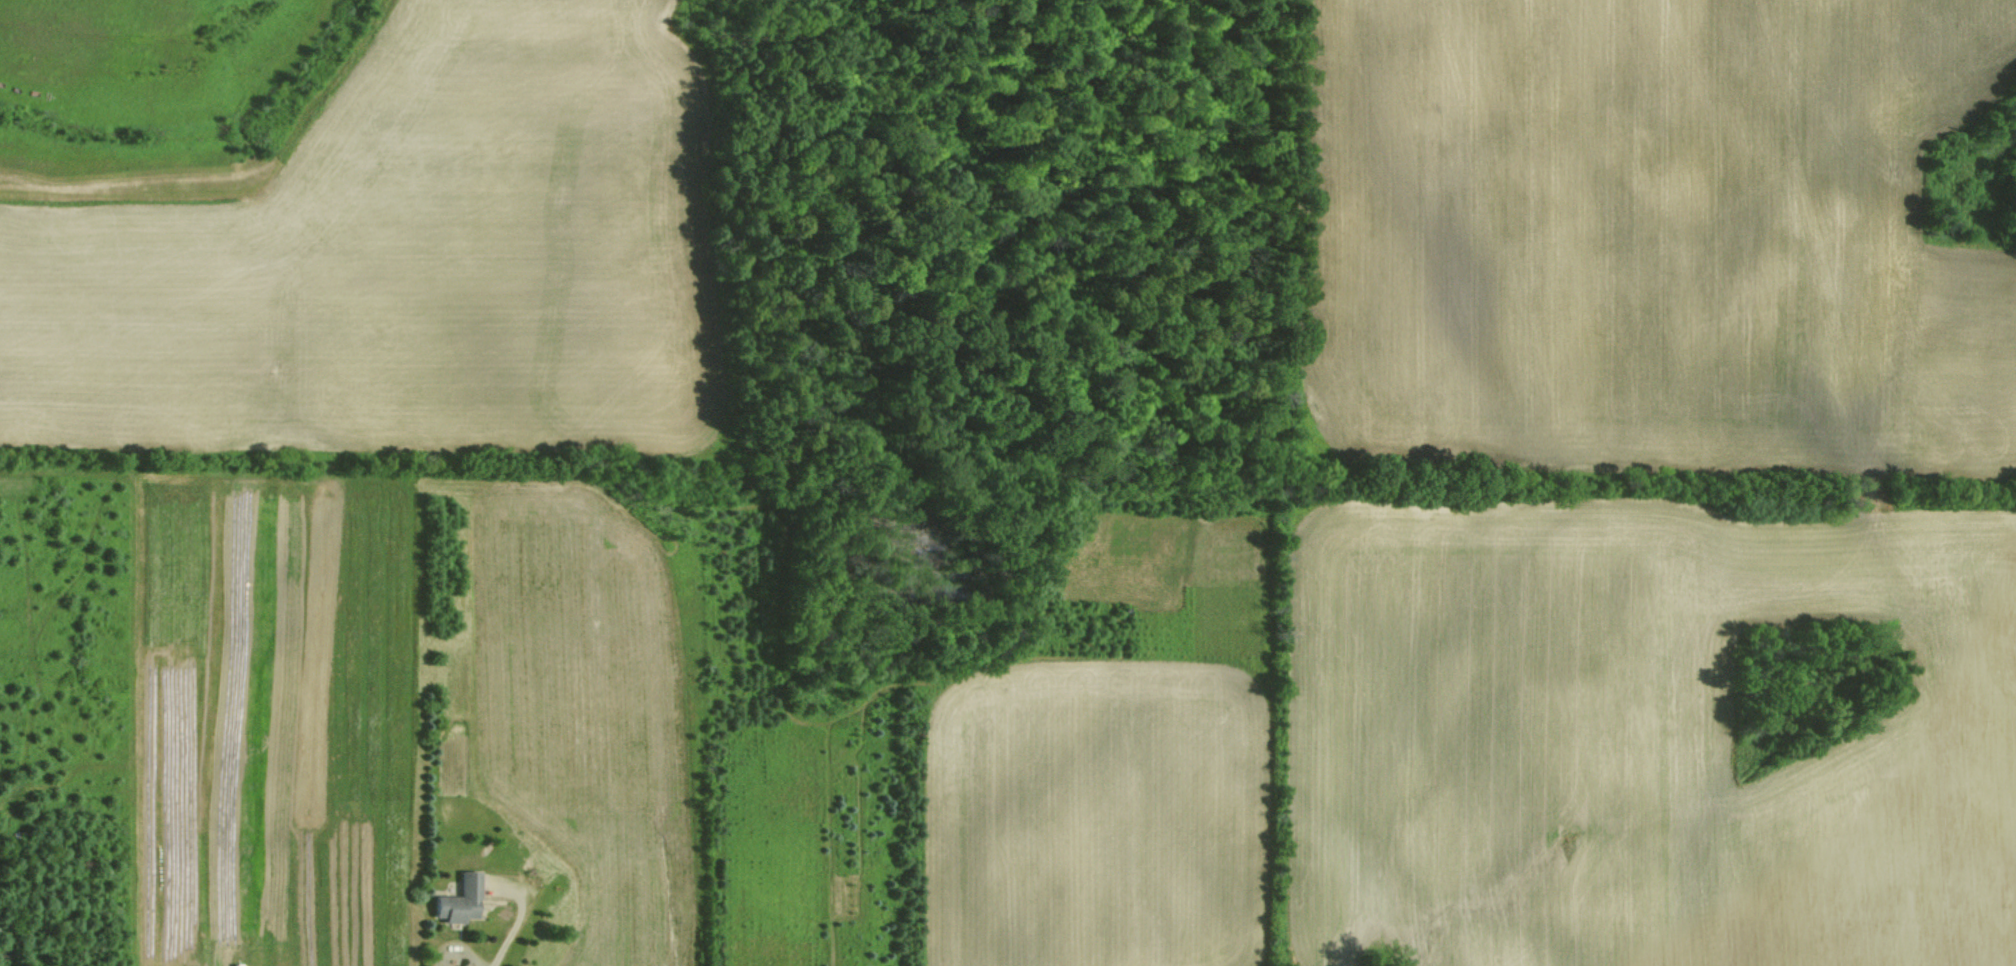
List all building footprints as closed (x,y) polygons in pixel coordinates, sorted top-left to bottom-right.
[(435,922),(458,923),(458,917),(472,917),(473,871),(455,871),(454,895),(436,895),(435,922)]
